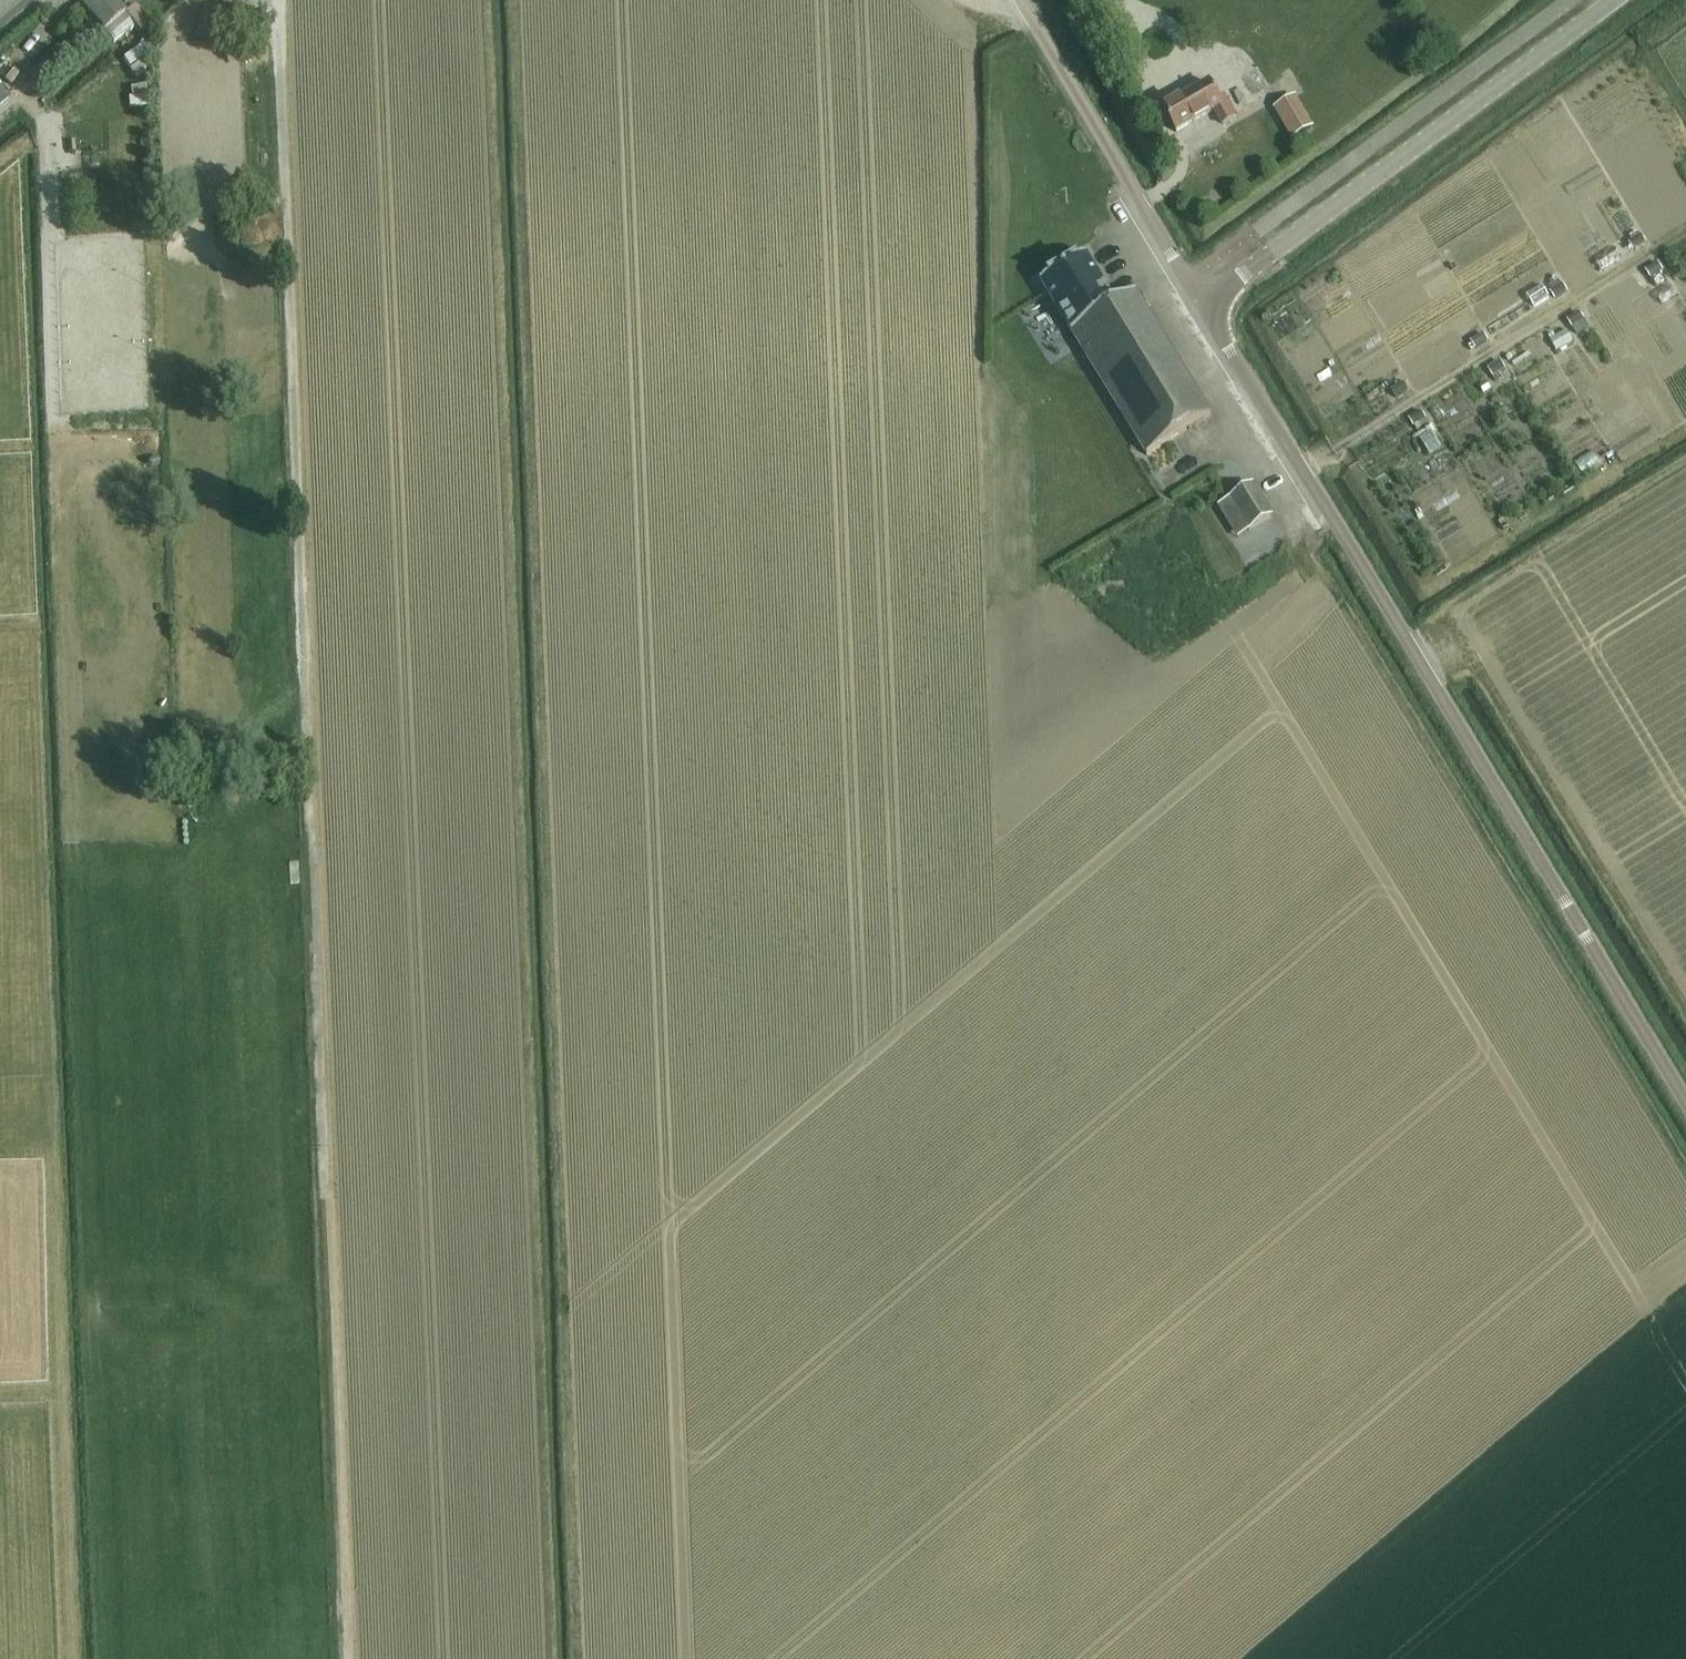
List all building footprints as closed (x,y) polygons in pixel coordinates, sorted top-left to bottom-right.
[(105,30),(124,13),(118,6),(113,0),(79,0),(105,30)] [(144,15),(134,23),(143,34),(153,26),(144,15)] [(1224,124),(1224,123),(1237,116),(1224,95),(1220,98),(1211,83),(1182,99),(1180,95),(1162,105),(1177,131),(1216,109),(1224,124)] [(1295,94),(1283,102),(1273,108),(1293,139),(1315,125),(1295,94)] [(1117,303),(1087,253),(1041,280),(1144,452),(1210,413),(1137,290),(1117,303)] [(1580,312),(1567,320),(1578,337),(1590,329),(1580,312)] [(1483,333),(1470,341),(1476,350),(1489,342),(1483,333)] [(1254,483),(1230,499),(1249,530),(1273,515),(1254,483)]
